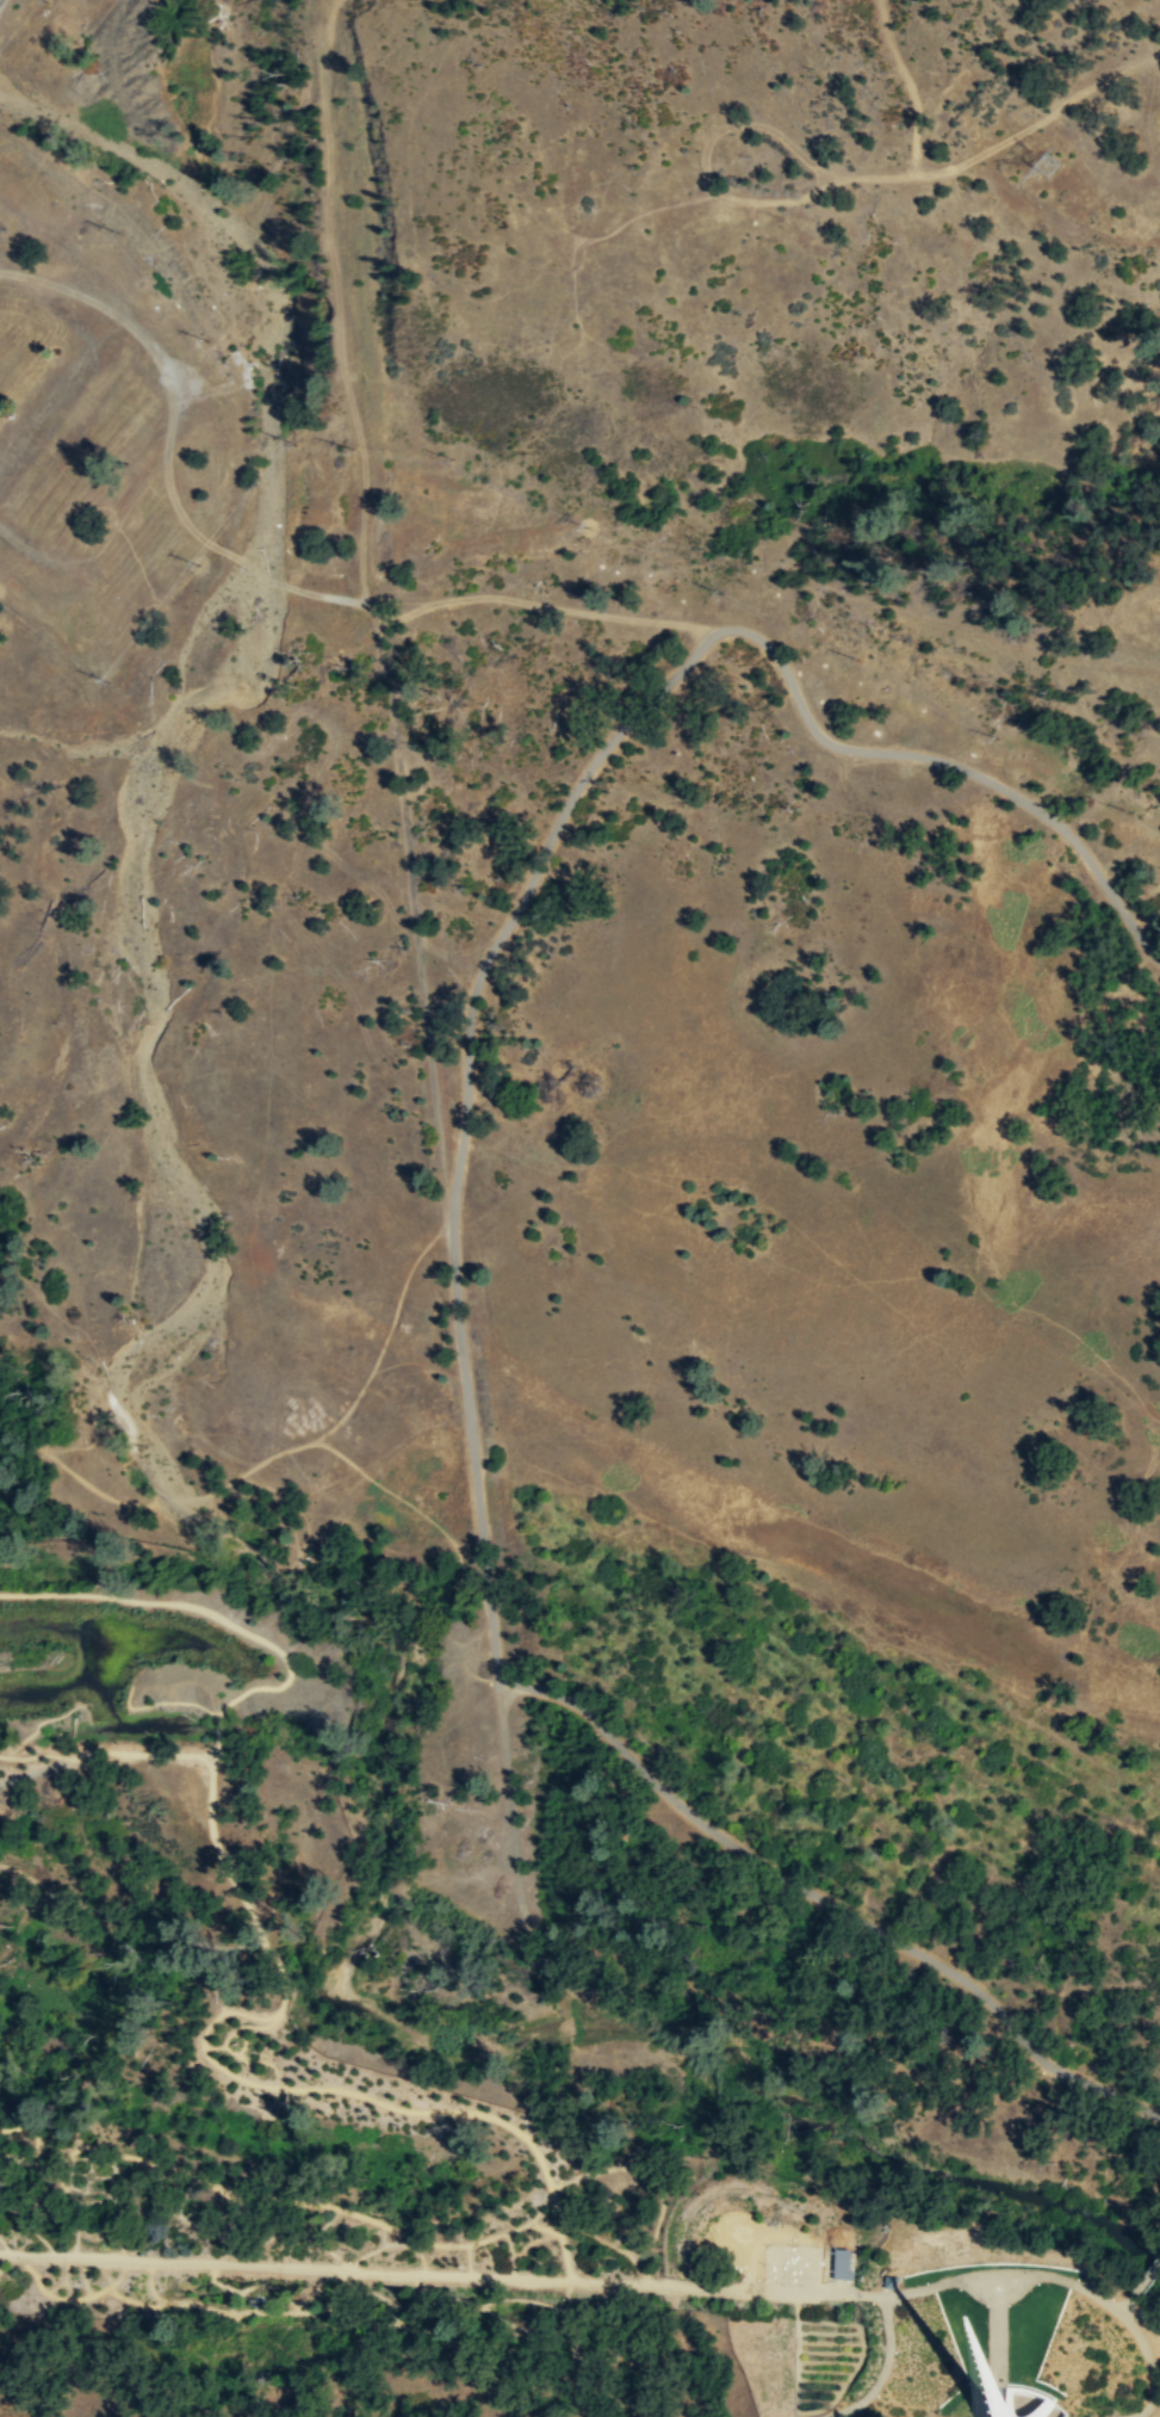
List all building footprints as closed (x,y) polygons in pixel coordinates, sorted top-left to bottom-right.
[(831,2279),(851,2280),(851,2271),(846,2270),(846,2249),(832,2249),(831,2279)] [(894,2287),(893,2277),(885,2274),(883,2286),(894,2287)] [(1054,2400),(1055,2397),(1048,2392),(1043,2390),(1035,2387),(1032,2386),(1023,2384),(1015,2382),(1009,2381),(1005,2381),(1001,2382),(998,2385),(994,2385),(986,2384),(984,2384),(984,2393),(984,2406),(984,2416),(1058,2416),(1065,2411),(1054,2400)]
